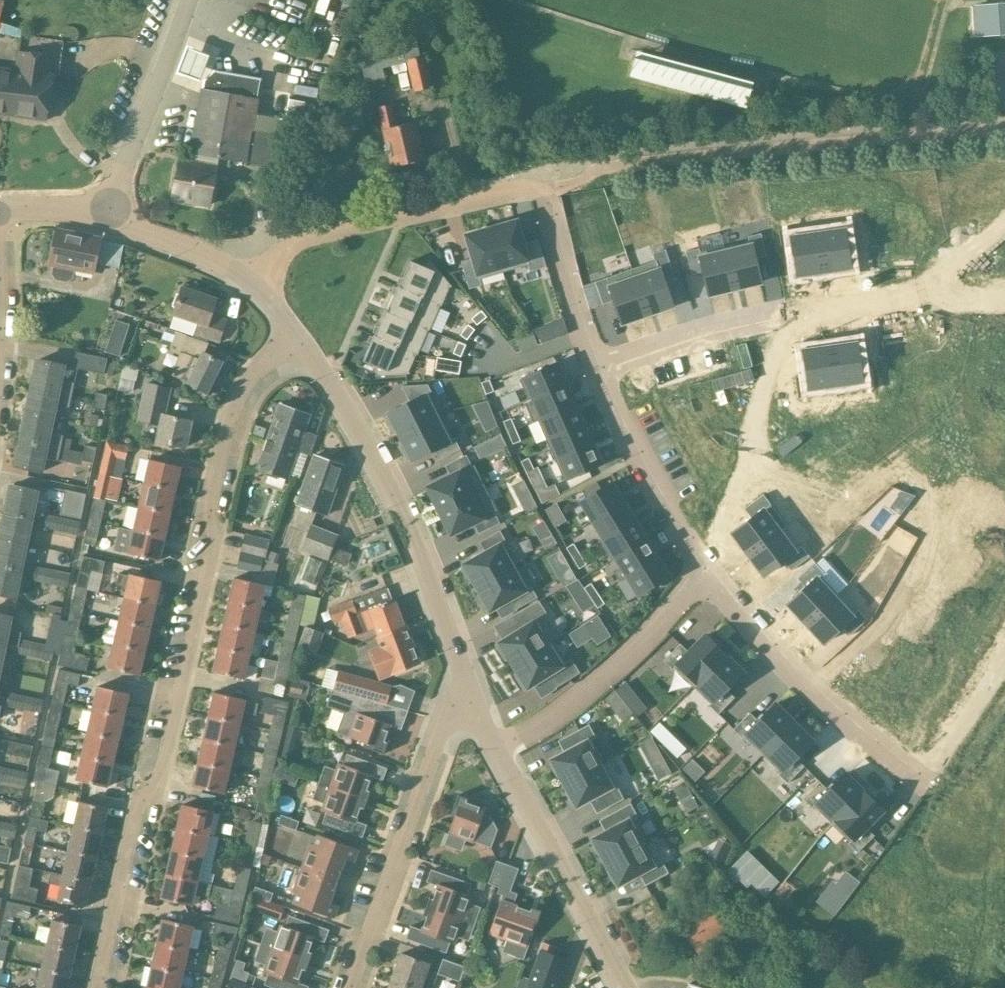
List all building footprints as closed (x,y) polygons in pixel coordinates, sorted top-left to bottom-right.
[(278,17),(296,24),(302,7),(284,1),(278,17)] [(1004,43),(1004,7),(972,10),(974,45),(1004,43)] [(10,115),(47,120),(47,117),(51,114),(52,106),(49,102),(53,76),(59,77),(64,41),(22,34),(23,29),(0,21),(0,22),(0,33),(21,38),(17,71),(10,115)] [(313,60),(321,38),(298,30),(291,52),(313,60)] [(421,56),(416,36),(358,51),(366,82),(385,78),(383,68),(407,62),(414,91),(433,87),(429,67),(435,66),(433,58),(426,59),(425,55),(421,56)] [(209,55),(187,47),(178,72),(200,80),(209,55)] [(723,73),(726,62),(695,53),(692,64),(723,73)] [(639,57),(633,82),(749,111),(758,89),(639,57)] [(17,71),(0,68),(0,113),(10,115),(17,71)] [(191,152),(219,157),(246,162),(272,166),(281,118),(255,113),(258,99),(258,98),(261,79),(215,71),(205,80),(203,89),(202,89),(191,152)] [(289,99),(286,116),(286,119),(303,122),(306,102),(289,99)] [(309,102),(307,110),(307,114),(315,116),(317,104),(310,103),(309,102)] [(397,126),(392,103),(378,107),(383,129),(392,166),(425,159),(416,122),(397,126)] [(217,168),(219,157),(191,152),(189,163),(180,161),(173,198),(210,205),(217,168)] [(910,262),(907,219),(883,221),(882,216),(869,217),(870,241),(882,240),(884,264),(910,262)] [(840,225),(815,228),(821,271),(847,267),(844,243),(856,242),(853,218),(839,220),(840,225)] [(492,228),(504,271),(528,264),(530,271),(546,266),(539,239),(524,243),(517,221),(492,228)] [(821,271),(815,228),(791,232),(790,227),(776,229),(780,252),(792,251),(795,274),(821,271)] [(94,273),(101,238),(101,237),(57,228),(50,264),(55,265),(54,273),(57,278),(71,281),(76,277),(77,270),(94,273)] [(504,271),(492,228),(466,235),(473,258),(462,261),(470,289),(482,285),(480,278),(504,271)] [(747,240),(723,246),(733,287),(758,281),(753,258),(765,255),(759,232),(746,235),(747,240)] [(107,239),(102,261),(119,265),(124,243),(107,239)] [(733,287),(723,246),(699,252),(697,247),(684,251),(690,274),(702,271),(707,294),(733,287)] [(656,264),(632,273),(646,313),(671,304),(663,282),(675,278),(667,256),(654,260),(656,264)] [(400,286),(441,304),(441,305),(442,305),(450,286),(451,287),(452,286),(431,260),(424,266),(411,261),(400,286)] [(646,313),(632,273),(609,281),(607,276),(594,281),(602,303),(613,299),(621,322),(646,313)] [(210,293),(184,284),(184,287),(183,287),(181,294),(177,293),(173,306),(176,307),(174,314),(198,322),(194,334),(220,343),(228,319),(211,313),(217,299),(209,296),(210,293)] [(388,310),(387,311),(429,329),(428,329),(430,330),(441,305),(441,304),(400,286),(399,285),(388,310)] [(376,335),(375,335),(417,354),(418,354),(428,329),(429,329),(387,311),(388,310),(387,310),(376,335)] [(487,317),(482,310),(472,318),(477,325),(487,317)] [(114,317),(105,350),(121,355),(130,321),(114,317)] [(475,329),(468,324),(461,334),(467,339),(475,329)] [(537,329),(543,343),(553,340),(555,339),(550,324),(537,329)] [(171,346),(176,331),(165,327),(160,342),(171,346)] [(516,336),(517,339),(522,351),(538,345),(531,330),(516,336)] [(171,346),(169,351),(179,354),(172,375),(188,383),(207,393),(223,361),(204,352),(209,342),(176,331),(171,346)] [(417,354),(375,335),(376,335),(375,334),(363,361),(376,366),(377,375),(410,373),(410,372),(409,372),(417,354)] [(897,381),(922,380),(919,337),(893,339),(894,362),(882,363),(883,387),(897,386),(897,381)] [(466,344),(459,341),(454,353),(461,356),(466,344)] [(827,346),(833,388),(858,385),(859,389),(872,387),(869,364),(857,366),(853,342),(827,346)] [(809,392),(833,388),(827,346),(801,350),(805,373),(792,375),(796,398),(809,396),(809,392)] [(115,363),(107,362),(108,358),(77,351),(74,367),(105,373),(113,375),(115,363)] [(462,361),(437,357),(435,369),(460,373),(462,361)] [(31,387),(72,395),(75,381),(62,379),(65,366),(37,360),(31,387)] [(557,363),(520,379),(529,399),(566,383),(557,363)] [(121,387),(133,390),(138,370),(127,367),(121,387)] [(486,394),(494,391),(490,379),(482,382),(486,394)] [(185,447),(191,420),(166,414),(172,387),(146,381),(136,421),(161,427),(158,441),(185,447)] [(529,399),(524,401),(534,422),(538,421),(538,419),(575,403),(566,383),(529,399)] [(401,436),(442,416),(430,393),(432,392),(428,384),(402,386),(411,402),(389,413),(391,415),(387,417),(394,430),(397,428),(401,436)] [(70,407),(72,395),(31,387),(26,413),(54,419),(57,405),(70,407)] [(506,405),(519,399),(514,389),(501,395),(506,405)] [(95,399),(107,401),(108,393),(97,391),(95,399)] [(105,410),(107,401),(95,399),(94,407),(105,410)] [(983,402),(975,400),(972,411),(980,414),(983,402)] [(471,405),(476,415),(490,407),(487,401),(471,405)] [(584,423),(575,403),(538,419),(538,421),(546,439),(584,423)] [(298,450),(308,454),(310,454),(317,435),(304,431),(310,414),(279,404),(267,440),(298,451),(298,450)] [(51,431),(54,419),(26,413),(20,439),(61,447),(70,449),(72,439),(63,437),(64,433),(51,431)] [(442,416),(401,436),(405,444),(401,446),(408,459),(412,457),(413,460),(434,449),(439,460),(461,449),(455,437),(453,438),(442,416)] [(504,421),(508,432),(516,429),(511,418),(504,421)] [(584,423),(546,439),(555,459),(593,443),(584,423)] [(976,425),(968,423),(965,434),(973,437),(976,425)] [(267,428),(256,424),(252,433),(264,438),(267,428)] [(516,429),(508,432),(513,444),(521,440),(516,429)] [(501,433),(475,446),(480,458),(506,445),(501,433)] [(59,460),(61,447),(20,439),(15,465),(43,471),(46,457),(59,460)] [(100,473),(112,476),(113,476),(117,457),(125,459),(128,445),(107,440),(100,473)] [(300,478),(308,454),(298,450),(298,451),(267,440),(257,468),(288,479),(290,475),(300,478)] [(593,443),(555,459),(564,480),(602,463),(593,443)] [(86,444),(84,452),(96,454),(97,446),(86,444)] [(96,454),(84,452),(83,460),(94,463),(96,454)] [(440,510),(471,494),(460,471),(472,465),(466,454),(445,465),(450,476),(428,487),(440,510)] [(327,514),(344,465),(313,455),(296,504),(327,514)] [(527,472),(534,468),(529,457),(521,461),(527,472)] [(145,483),(176,490),(181,466),(150,459),(145,483)] [(1002,469),(998,468),(994,481),(1004,484),(1004,459),(1002,469)] [(540,479),(534,468),(527,472),(532,483),(540,479)] [(107,498),(112,476),(100,473),(94,496),(107,498)] [(512,486),(525,513),(537,507),(523,480),(512,486)] [(581,501),(593,520),(623,501),(612,482),(601,488),(597,481),(582,489),(587,497),(581,501)] [(171,513),(176,490),(145,483),(139,506),(171,513)] [(542,502),(560,493),(554,484),(548,487),(537,493),(542,502)] [(5,512),(33,518),(38,491),(11,485),(5,512)] [(61,512),(81,517),(87,494),(66,489),(61,512)] [(747,551),(781,525),(766,505),(770,503),(762,491),(743,506),(750,515),(731,530),(747,551)] [(914,496),(902,492),(899,496),(909,503),(914,496)] [(440,510),(451,534),(473,523),(479,533),(500,523),(495,512),(483,518),(471,494),(440,510)] [(101,522),(107,498),(94,496),(89,519),(101,522)] [(544,507),(554,525),(565,519),(556,501),(544,507)] [(593,520),(604,538),(635,519),(623,501),(593,520)] [(165,536),(171,513),(139,506),(134,529),(165,536)] [(858,516),(849,506),(840,514),(849,524),(858,516)] [(33,518),(5,512),(0,536),(0,538),(27,544),(33,518)] [(79,527),(80,520),(46,513),(44,520),(79,527)] [(96,546),(101,522),(89,519),(84,542),(96,546)] [(604,538),(600,540),(612,560),(616,558),(616,557),(646,538),(635,519),(604,538)] [(79,527),(44,520),(43,527),(77,535),(79,527)] [(313,523),(302,548),(329,559),(339,534),(313,523)] [(796,545),(781,525),(747,551),(762,572),(781,558),(789,568),(808,553),(800,542),(796,545)] [(901,531),(895,527),(889,538),(894,542),(901,531)] [(160,560),(165,536),(134,529),(129,553),(160,560)] [(478,587),(517,565),(505,543),(507,542),(500,530),(480,542),(485,552),(465,564),(466,566),(463,568),(470,581),(473,579),(478,587)] [(260,574),(260,573),(270,539),(245,533),(236,569),(253,572),(260,574)] [(546,549),(557,542),(551,533),(540,539),(546,549)] [(27,544),(0,538),(0,565),(22,570),(27,544)] [(646,538),(616,557),(616,558),(621,566),(613,571),(620,581),(628,576),(627,575),(658,557),(646,538)] [(573,558),(580,553),(574,543),(567,547),(573,558)] [(564,587),(566,586),(577,580),(562,551),(548,558),(564,587)] [(587,564),(580,553),(573,558),(579,568),(587,564)] [(76,586),(88,589),(93,571),(103,573),(106,560),(83,555),(76,586)] [(310,555),(302,577),(315,581),(323,560),(310,555)] [(627,575),(628,576),(639,594),(670,575),(658,557),(627,575)] [(804,620),(836,590),(819,572),(822,569),(813,559),(795,575),(804,584),(786,600),(804,620)] [(22,570),(0,565),(0,593),(16,597),(22,570)] [(68,580),(69,573),(36,565),(34,572),(68,580)] [(529,586),(517,565),(478,587),(482,594),(478,596),(486,609),(489,607),(490,610),(511,598),(517,609),(538,597),(531,585),(529,586)] [(68,580),(34,572),(33,578),(66,586),(68,580)] [(275,576),(260,573),(260,574),(253,572),(251,581),(235,577),(229,601),(260,608),(263,595),(271,596),(275,576)] [(125,598),(156,605),(161,581),(130,573),(130,575),(120,573),(118,583),(128,585),(125,598)] [(913,578),(906,574),(900,584),(907,588),(913,578)] [(573,596),(585,588),(584,588),(579,579),(577,580),(566,586),(573,596)] [(591,598),(598,593),(592,583),(584,588),(585,588),(591,598)] [(83,612),(88,589),(76,586),(71,609),(83,612)] [(852,609),(836,590),(804,620),(822,639),(839,623),(848,632),(865,616),(856,605),(852,609)] [(302,618),(307,594),(306,594),(306,595),(294,592),(289,615),(302,618)] [(605,603),(598,593),(591,598),(598,608),(605,603)] [(306,626),(313,628),(321,597),(307,594),(302,618),(300,625),(306,626)] [(901,599),(894,595),(888,605),(895,609),(901,599)] [(150,628),(156,605),(125,598),(119,621),(150,628)] [(375,627),(378,636),(405,626),(395,599),(360,612),(354,598),(329,608),(334,622),(344,619),(351,637),(375,627)] [(514,665),(552,641),(539,619),(548,614),(539,600),(515,615),(523,628),(496,645),(506,659),(509,657),(514,665)] [(255,631),(260,608),(229,601),(224,624),(255,631)] [(78,635),(83,612),(71,609),(65,632),(78,635)] [(6,643),(19,646),(20,639),(22,633),(9,630),(12,617),(0,614),(0,642),(6,643)] [(300,625),(302,618),(289,615),(283,638),(296,641),(300,625)] [(598,615),(568,633),(577,647),(592,637),(596,643),(610,635),(598,615)] [(145,651),(150,628),(119,621),(114,644),(145,651)] [(249,655),(255,631),(224,624),(219,647),(249,655)] [(324,632),(313,628),(306,626),(298,646),(316,653),(324,632)] [(405,626),(378,636),(383,648),(370,653),(379,676),(392,671),(392,673),(419,662),(405,626)] [(74,653),(78,635),(65,632),(60,656),(58,665),(87,671),(90,657),(74,653)] [(693,685),(725,653),(718,647),(721,644),(711,634),(708,637),(706,635),(689,652),(681,643),(664,660),(673,669),(675,668),(693,685)] [(959,659),(918,636),(904,661),(898,671),(918,683),(924,672),(945,684),(959,659)] [(290,664),(296,641),(283,638),(278,661),(290,664)] [(19,646),(54,653),(55,646),(20,639),(19,646)] [(566,662),(552,641),(514,665),(519,672),(515,675),(525,689),(548,674),(556,687),(580,672),(572,658),(566,662)] [(139,674),(145,651),(114,644),(109,667),(139,674)] [(52,660),(54,653),(19,646),(17,653),(52,660)] [(244,678),(249,655),(219,647),(213,671),(244,678)] [(731,659),(725,653),(693,685),(711,703),(709,705),(719,714),(735,697),(727,689),(743,672),(741,670),(744,667),(734,657),(731,659)] [(283,696),(290,664),(278,661),(274,678),(261,676),(257,690),(283,696)] [(52,700),(64,703),(69,684),(78,686),(81,674),(59,668),(52,700)] [(333,689),(387,704),(392,685),(338,670),(333,689)] [(892,682),(878,706),(916,727),(929,703),(912,694),(918,683),(898,671),(892,682)] [(306,700),(310,681),(292,677),(288,696),(306,700)] [(627,682),(615,691),(623,701),(634,692),(627,682)] [(93,709),(124,717),(129,693),(98,686),(93,709)] [(387,704),(333,689),(327,706),(344,712),(337,732),(365,742),(364,746),(384,753),(389,741),(385,740),(390,725),(402,729),(408,710),(387,704)] [(9,690),(8,697),(41,705),(43,698),(9,690)] [(613,709),(623,701),(615,691),(605,699),(613,709)] [(209,716),(240,723),(242,711),(256,714),(258,703),(245,700),(245,699),(214,692),(209,716)] [(270,730),(282,733),(290,701),(265,696),(261,712),(273,715),(270,730)] [(41,705),(8,697),(6,703),(40,711),(41,705)] [(59,726),(64,703),(52,700),(47,723),(59,726)] [(762,754),(794,722),(775,703),(759,720),(750,712),(734,729),(743,738),(744,737),(762,754)] [(118,740),(124,717),(93,709),(88,733),(118,740)] [(235,746),(240,723),(209,716),(204,739),(235,746)] [(31,739),(36,725),(24,720),(19,734),(31,739)] [(800,728),(794,722),(762,754),(780,772),(779,774),(788,783),(805,766),(796,758),(813,741),(811,739),(814,736),(803,725),(800,728)] [(54,749),(59,726),(47,723),(41,746),(54,749)] [(650,732),(659,741),(669,732),(660,723),(650,732)] [(591,740),(596,737),(589,724),(566,736),(572,748),(552,759),(553,762),(551,764),(558,776),(560,774),(565,782),(603,761),(591,740)] [(295,745),(299,729),(289,726),(285,743),(295,745)] [(277,756),(282,733),(270,730),(265,753),(277,756)] [(113,763),(118,740),(88,733),(82,756),(113,763)] [(229,769),(235,746),(204,739),(198,762),(229,769)] [(31,759),(34,745),(10,740),(7,753),(31,759)] [(49,768),(54,749),(41,746),(33,781),(56,786),(60,770),(49,768)] [(272,779),(277,756),(265,753),(259,776),(272,779)] [(319,782),(368,800),(371,790),(367,789),(372,776),(383,780),(388,768),(348,753),(341,771),(325,765),(319,782)] [(107,787),(113,763),(82,756),(77,780),(107,787)] [(690,778),(700,768),(691,760),(682,769),(690,778)] [(607,808),(624,798),(603,761),(565,782),(569,790),(567,792),(576,808),(578,807),(580,810),(601,798),(607,808)] [(652,768),(658,779),(671,773),(665,761),(652,768)] [(224,793),(229,769),(198,762),(193,786),(224,793)] [(28,779),(29,772),(0,766),(0,773),(28,779)] [(832,824),(864,791),(858,785),(861,783),(850,772),(848,775),(845,773),(829,790),(820,781),(804,798),(813,808),(814,806),(832,824)] [(26,786),(28,779),(0,773),(0,780),(26,786)] [(267,798),(272,779),(259,776),(254,800),(259,801),(256,810),(271,814),(274,799),(267,798)] [(365,809),(368,800),(319,782),(313,799),(329,805),(323,823),(363,837),(368,824),(356,820),(361,807),(365,809)] [(883,810),(864,791),(832,824),(850,841),(849,843),(858,852),(874,835),(866,827),(883,810)] [(491,847),(498,829),(491,816),(483,813),(485,808),(467,801),(468,798),(458,794),(451,815),(454,817),(445,844),(462,850),(466,838),(491,847)] [(692,794),(680,800),(687,813),(699,807),(692,794)] [(34,799),(30,816),(40,818),(44,802),(34,799)] [(74,826),(102,832),(108,807),(80,801),(74,826)] [(633,819),(638,816),(631,803),(608,815),(614,827),(593,838),(595,842),(592,843),(599,855),(601,853),(606,862),(645,841),(633,819)] [(208,835),(208,834),(211,824),(217,826),(220,815),(213,813),(214,811),(183,804),(177,828),(208,835)] [(307,807),(305,820),(319,822),(321,809),(307,807)] [(296,829),(299,820),(281,814),(278,823),(296,829)] [(49,820),(40,818),(30,816),(25,840),(34,842),(37,830),(46,832),(49,820)] [(17,831),(18,824),(0,820),(0,827),(17,831)] [(256,846),(262,822),(250,820),(244,843),(256,846)] [(97,857),(102,832),(74,826),(69,850),(97,857)] [(17,831),(0,827),(0,835),(15,838),(17,831)] [(219,837),(208,834),(208,835),(177,828),(172,851),(203,858),(214,860),(219,837)] [(302,867),(339,880),(342,871),(338,869),(343,857),(354,861),(359,848),(319,834),(315,845),(311,843),(302,867)] [(31,855),(34,842),(25,840),(19,864),(29,867),(31,855)] [(669,873),(662,860),(657,863),(645,841),(606,862),(610,869),(608,870),(615,882),(617,881),(619,884),(639,873),(645,885),(669,873)] [(256,846),(244,843),(244,844),(240,843),(237,855),(242,856),(239,866),(251,869),(252,866),(256,846)] [(12,847),(0,845),(0,862),(8,863),(12,847)] [(91,881),(97,857),(69,850),(63,874),(63,875),(91,881)] [(211,873),(214,860),(203,858),(172,851),(166,875),(198,881),(211,884),(214,874),(211,873)] [(735,883),(757,861),(746,851),(725,873),(735,883)] [(500,887),(508,864),(497,860),(488,883),(499,887),(500,887)] [(29,867),(19,864),(11,897),(35,903),(39,888),(30,886),(34,868),(29,867)] [(500,887),(499,887),(497,892),(503,894),(491,928),(508,934),(502,951),(524,959),(542,910),(532,906),(530,910),(514,904),(518,893),(511,890),(519,868),(508,864),(500,887)] [(246,892),(251,869),(239,866),(234,889),(246,892)] [(841,866),(816,900),(835,913),(859,879),(841,866)] [(335,890),(339,880),(302,867),(294,891),(298,893),(294,903),(334,918),(338,905),(327,901),(331,888),(335,890)] [(427,906),(475,923),(482,907),(465,901),(472,883),(431,869),(427,881),(438,885),(434,898),(430,897),(427,906)] [(63,875),(63,874),(51,871),(48,883),(61,886),(57,899),(85,906),(91,881),(63,875)] [(209,897),(211,884),(198,881),(166,875),(161,898),(192,905),(195,894),(209,897)] [(477,879),(475,884),(485,888),(487,882),(477,879)] [(270,901),(273,892),(255,885),(252,895),(270,901)] [(239,924),(246,892),(234,889),(230,905),(217,902),(214,918),(239,924)] [(31,906),(7,900),(0,932),(0,934),(10,937),(14,916),(28,920),(31,906)] [(681,926),(701,954),(733,931),(714,903),(681,926)] [(469,940),(475,923),(427,906),(423,915),(427,917),(422,929),(411,925),(407,938),(447,952),(453,935),(469,940)] [(261,943),(310,961),(313,952),(309,950),(314,938),(325,942),(330,929),(290,915),(283,932),(267,927),(261,943)] [(47,944),(76,951),(81,925),(53,919),(47,944)] [(157,942),(188,949),(194,925),(162,919),(157,942)] [(217,955),(229,958),(238,927),(216,922),(212,936),(222,939),(217,955)] [(0,942),(0,959),(5,960),(9,944),(0,942)] [(183,972),(188,949),(157,942),(152,965),(183,972)] [(310,961),(261,943),(255,960),(271,966),(265,984),(276,987),(308,987),(309,986),(298,982),(303,969),(306,970),(310,961)] [(555,947),(543,943),(541,950),(540,950),(530,978),(521,974),(516,987),(556,987),(566,959),(552,954),(555,947)] [(70,975),(76,951),(47,944),(42,969),(70,975)] [(415,987),(426,987),(428,982),(434,984),(438,973),(459,981),(466,966),(443,958),(437,972),(428,968),(430,963),(401,953),(391,979),(415,987)] [(223,981),(229,958),(217,955),(210,978),(223,981)] [(183,972),(152,965),(147,987),(149,987),(180,987),(183,972)] [(70,975),(42,969),(38,987),(67,987),(70,975)] [(223,981),(210,978),(208,987),(221,987),(223,981)] [(230,978),(226,987),(257,987),(230,978)] [(391,979),(388,987),(415,987),(391,979)]
